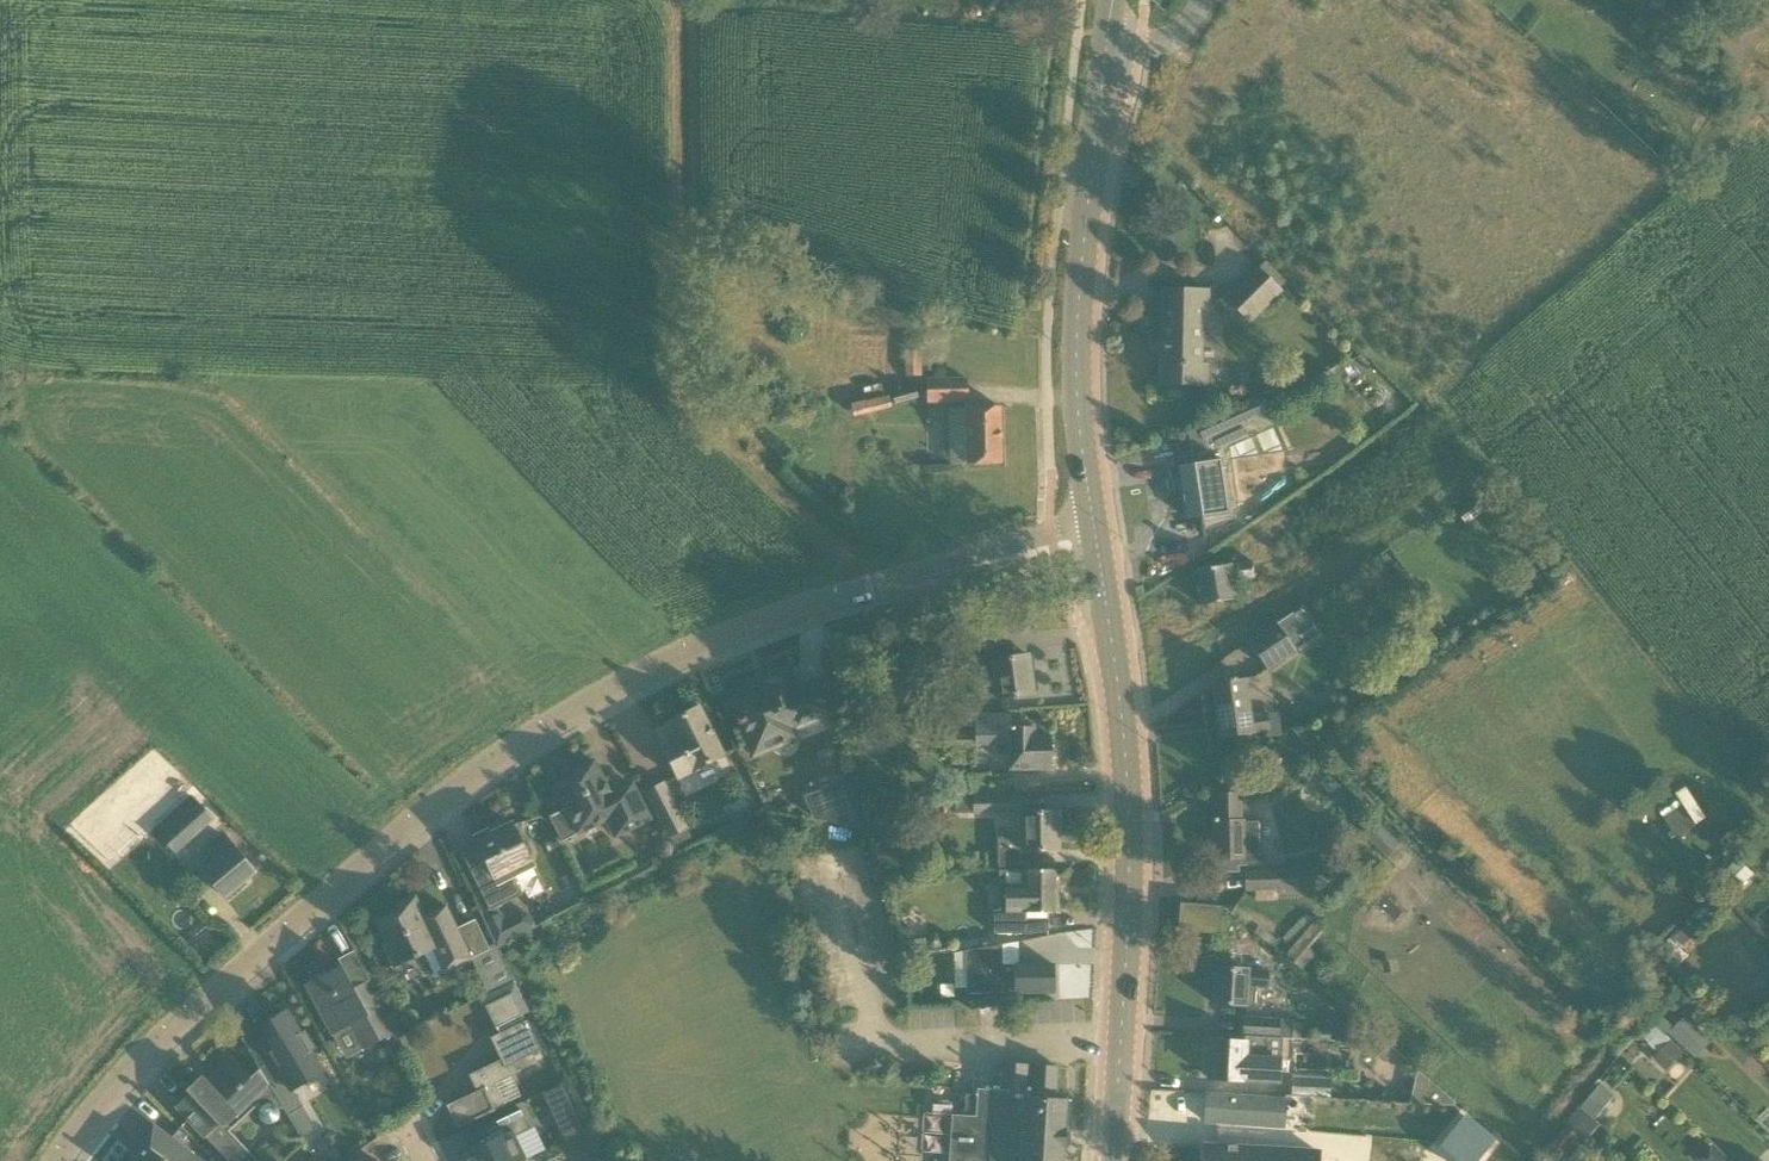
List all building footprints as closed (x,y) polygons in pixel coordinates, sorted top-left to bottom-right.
[(1726,98),(1719,115),(1732,120),(1738,103),(1726,98)] [(1287,281),(1267,261),(1259,268),(1258,267),(1225,298),(1249,323),(1282,292),(1279,289),(1287,281)] [(1159,385),(1207,385),(1207,364),(1201,364),(1202,329),(1208,329),(1208,289),(1161,288),(1160,341),(1162,341),(1162,353),(1160,353),(1159,385)] [(928,379),(928,401),(966,401),(965,378),(928,379)] [(882,394),(846,400),(848,414),(885,408),(882,394)] [(1205,536),(1204,530),(1234,519),(1233,512),(1225,459),(1222,460),(1221,447),(1247,435),(1248,438),(1253,436),(1252,433),(1269,425),(1259,403),(1262,401),(1262,400),(1188,433),(1189,437),(1197,435),(1202,446),(1197,449),(1198,449),(1191,452),(1193,463),(1179,465),(1187,519),(1201,517),(1204,536),(1205,536)] [(1000,407),(967,407),(967,440),(968,464),(1001,463),(1000,407)] [(1254,578),(1268,575),(1266,559),(1252,561),(1254,578)] [(1200,605),(1223,602),(1234,600),(1232,581),(1254,578),(1252,561),(1195,570),(1200,605)] [(1298,656),(1323,638),(1302,606),(1248,642),(1268,671),(1296,652),(1298,656)] [(946,652),(949,679),(977,676),(979,700),(1010,696),(1034,693),(1033,691),(1032,691),(1027,656),(1029,656),(1028,655),(993,660),(991,646),(946,652)] [(752,694),(733,701),(740,718),(750,744),(756,759),(802,741),(796,726),(830,713),(827,704),(818,681),(796,690),(792,679),(787,664),(746,679),(752,694)] [(1220,738),(1236,736),(1239,741),(1249,739),(1251,733),(1253,733),(1252,732),(1270,729),(1267,713),(1250,716),(1245,678),(1236,679),(1236,677),(1229,678),(1229,681),(1212,683),(1220,738)] [(709,726),(698,705),(666,721),(675,739),(661,747),(671,768),(676,779),(690,771),(691,773),(723,756),(709,726)] [(975,748),(975,746),(995,745),(995,751),(1010,751),(1010,769),(1027,768),(1051,768),(1051,736),(1033,736),(1032,727),(1010,727),(1010,714),(996,714),(974,715),(974,721),(957,721),(957,727),(951,727),(952,748),(975,748)] [(1280,741),(1251,759),(1263,778),(1291,760),(1280,741)] [(555,787),(566,808),(550,816),(562,842),(578,834),(606,820),(615,836),(649,820),(643,806),(632,785),(610,795),(593,760),(573,770),(577,776),(555,787)] [(1013,776),(990,777),(990,772),(967,773),(967,792),(1014,791),(1013,776)] [(1265,798),(1252,773),(1234,783),(1247,808),(1265,798)] [(850,782),(807,798),(815,819),(861,828),(850,782)] [(686,829),(662,783),(645,792),(668,838),(686,829)] [(1236,793),(1212,793),(1213,822),(1213,858),(1215,858),(1215,873),(1238,872),(1238,866),(1259,865),(1259,857),(1259,821),(1245,821),(1245,819),(1243,818),(1243,802),(1237,800),(1236,793)] [(212,819),(190,795),(153,829),(174,852),(212,819)] [(1017,796),(974,796),(974,811),(1017,811),(1017,796)] [(1022,866),(1022,849),(1026,849),(1026,850),(1034,850),(1058,850),(1057,812),(1033,812),(1027,812),(1021,812),(1021,836),(1005,836),(997,836),(998,866),(1022,866)] [(1404,839),(1381,818),(1364,835),(1396,865),(1407,854),(1398,845),(1404,839)] [(481,913),(496,946),(511,938),(534,927),(526,909),(503,921),(496,907),(521,894),(517,885),(536,875),(530,863),(521,844),(511,823),(510,824),(476,841),(490,869),(474,877),(485,898),(489,908),(481,913)] [(254,872),(239,854),(221,836),(209,847),(221,859),(205,875),(209,879),(224,897),(254,872)] [(1247,889),(1255,889),(1256,901),(1277,901),(1277,896),(1299,896),(1298,867),(1278,867),(1278,871),(1246,872),(1247,889)] [(1034,870),(1022,870),(1022,886),(1013,886),(1006,886),(1006,893),(1005,910),(994,910),(994,933),(1001,933),(1027,933),(1027,918),(1027,912),(1034,912),(1058,913),(1058,870),(1034,870)] [(489,949),(488,946),(477,924),(459,933),(446,906),(425,916),(415,897),(396,906),(399,911),(377,921),(387,942),(382,944),(394,968),(433,949),(443,971),(489,949)] [(1222,906),(1180,903),(1177,931),(1219,934),(1222,906)] [(967,993),(1002,992),(1030,992),(1053,992),(1053,964),(1001,964),(1001,944),(966,950),(967,993)] [(396,1031),(380,1001),(369,980),(354,988),(341,965),(305,984),(316,1005),(330,1034),(353,1022),(366,1047),(396,1031)] [(1215,967),(1213,1003),(1236,1005),(1245,1005),(1254,1006),(1255,987),(1267,988),(1269,971),(1247,969),(1239,969),(1215,967)] [(510,993),(485,1006),(496,1028),(521,1015),(510,993)] [(267,1051),(253,1059),(259,1069),(282,1106),(287,1114),(302,1105),(291,1087),(321,1069),(309,1050),(315,1046),(304,1028),(298,1032),(285,1010),(276,1015),(262,1023),(263,1024),(269,1034),(260,1039),(267,1051)] [(1685,1016),(1670,1034),(1696,1058),(1712,1040),(1685,1016)] [(1282,1038),(1282,1037),(1291,1038),(1292,1021),(1280,1020),(1280,1019),(1244,1017),(1243,1035),(1244,1035),(1244,1036),(1282,1038)] [(446,1105),(457,1128),(505,1105),(495,1084),(519,1073),(514,1062),(541,1050),(527,1021),(491,1038),(501,1060),(469,1075),(476,1091),(446,1105)] [(1667,1072),(1684,1053),(1670,1041),(1672,1039),(1652,1021),(1640,1034),(1649,1042),(1648,1043),(1659,1053),(1653,1059),(1667,1072)] [(1205,1061),(1205,1070),(1209,1073),(1208,1078),(1232,1079),(1243,1080),(1279,1082),(1282,1038),(1244,1036),(1244,1043),(1234,1042),(1210,1041),(1209,1058),(1205,1061)] [(259,1107),(258,1109),(258,1111),(258,1113),(258,1116),(259,1117),(260,1119),(261,1121),(263,1122),(265,1123),(267,1124),(269,1124),(271,1124),(272,1124),(273,1123),(275,1122),(277,1121),(278,1120),(279,1118),(280,1116),(280,1114),(280,1112),(280,1110),(279,1108),(282,1106),(259,1069),(250,1078),(248,1075),(232,1058),(206,1083),(200,1077),(186,1090),(189,1094),(176,1106),(192,1123),(205,1137),(227,1160),(240,1160),(248,1154),(224,1128),(235,1118),(237,1120),(255,1104),(254,1106),(255,1107),(257,1105),(259,1107)] [(948,1160),(1063,1160),(1067,1099),(1055,1098),(1057,1066),(1033,1065),(1003,1063),(1001,1090),(977,1089),(976,1095),(965,1094),(964,1115),(951,1115),(948,1160)] [(1330,1079),(1293,1076),(1291,1096),(1329,1098),(1330,1079)] [(561,1083),(542,1092),(565,1140),(584,1131),(561,1083)] [(1605,1086),(1583,1110),(1595,1120),(1616,1095),(1605,1086)] [(532,1116),(545,1112),(541,1093),(527,1096),(532,1116)] [(1286,1099),(1231,1095),(1207,1094),(1206,1122),(1229,1123),(1284,1127),(1286,1099)] [(460,1155),(463,1160),(522,1160),(525,1160),(526,1159),(515,1136),(530,1129),(520,1109),(468,1134),(475,1147),(460,1155)] [(1594,1120),(1595,1120),(1583,1110),(1549,1150),(1559,1159),(1579,1136),(1586,1141),(1600,1125),(1594,1120)] [(1457,1160),(1470,1160),(1491,1138),(1463,1112),(1436,1142),(1457,1160)] [(172,1139),(153,1124),(140,1142),(145,1146),(134,1160),(203,1160),(172,1139)] [(1694,1158),(1698,1160),(1729,1160),(1708,1143),(1694,1158)] [(1228,1147),(1204,1145),(1204,1160),(1318,1160),(1319,1151),(1228,1147)]
